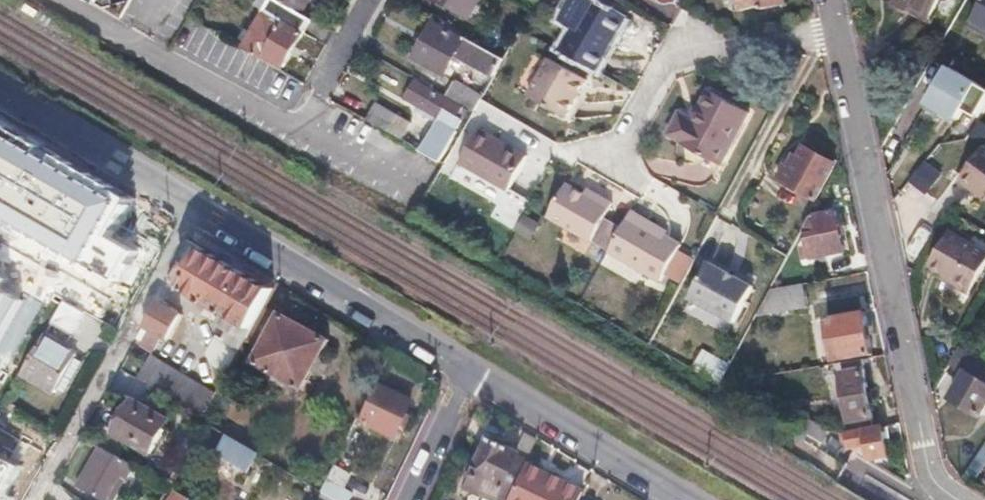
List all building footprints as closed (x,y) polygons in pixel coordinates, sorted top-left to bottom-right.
[(281,0),(268,0),(242,45),(243,46),(254,53),(263,58),(265,54),(284,65),(311,17),(308,15),(281,0)] [(308,15),(315,2),(311,0),(281,0),(308,15)] [(467,14),(475,0),(443,0),(467,14)] [(595,0),(572,0),(549,41),(585,62),(614,10),(595,0)] [(732,10),(756,5),(757,9),(792,1),(792,0),(729,0),(732,10)] [(926,17),(935,0),(896,0),(926,17)] [(984,26),(984,27),(984,0),(981,0),(967,24),(981,32),(984,26)] [(461,39),(431,22),(412,55),(443,73),(455,51),(493,73),(502,57),(463,35),(461,39)] [(586,76),(548,56),(529,92),(567,112),(586,76)] [(949,64),(929,100),(959,117),(965,107),(977,114),(984,100),(984,85),(949,64)] [(403,97),(417,104),(432,113),(429,118),(434,120),(418,148),(425,152),(437,159),(459,118),(455,116),(461,105),(413,79),(403,97)] [(481,94),(456,80),(447,95),(472,109),(480,96),(481,94)] [(694,119),(681,112),(669,133),(682,140),(682,142),(721,163),(750,111),(711,89),(694,119)] [(373,102),(364,117),(389,132),(399,137),(408,122),(373,102)] [(417,104),(414,109),(429,118),(432,113),(417,104)] [(419,162),(425,152),(389,132),(388,134),(343,108),(337,110),(321,137),(324,143),(363,164),(378,139),(419,162)] [(529,147),(480,120),(461,154),(509,182),(529,147)] [(115,202),(0,138),(0,234),(111,298),(133,253),(97,234),(115,202)] [(983,142),(957,177),(971,188),(975,184),(984,192),(984,143),(983,142)] [(784,167),(789,170),(782,181),(813,199),(833,163),(802,146),(795,158),(790,155),(784,167)] [(908,179),(927,191),(941,170),(923,158),(908,179)] [(563,183),(545,217),(605,250),(617,228),(602,220),(612,202),(594,193),(591,199),(563,183)] [(975,184),(971,188),(982,196),(984,192),(975,184)] [(101,234),(126,246),(148,200),(123,188),(101,234)] [(799,232),(802,232),(804,243),(797,244),(800,259),(841,249),(832,209),(809,214),(799,232)] [(627,211),(617,228),(605,250),(604,252),(656,281),(677,244),(639,222),(641,219),(627,211)] [(946,228),(926,262),(950,277),(948,281),(966,291),(984,259),(984,251),(946,228)] [(191,239),(169,279),(211,304),(207,310),(214,315),(218,309),(222,311),(218,318),(224,321),(228,315),(237,320),(226,342),(214,337),(204,354),(213,367),(226,375),(234,360),(246,338),(264,306),(274,289),(235,265),(213,252),(191,239)] [(749,286),(706,263),(687,297),(730,322),(749,286)] [(782,285),(768,288),(758,305),(768,307),(771,298),(784,295),(782,285)] [(21,298),(0,287),(0,334),(21,298)] [(181,314),(156,300),(143,325),(168,339),(181,314)] [(84,312),(63,301),(51,322),(72,333),(84,312)] [(264,306),(246,338),(259,346),(252,359),(301,387),(328,339),(279,312),(278,314),(264,306)] [(863,310),(825,317),(833,359),(870,351),(863,310)] [(77,352),(44,334),(21,373),(54,392),(56,389),(74,358),(77,352)] [(965,370),(949,395),(980,414),(984,406),(984,382),(984,381),(984,360),(959,345),(950,361),(965,370)] [(149,357),(136,380),(202,418),(215,394),(149,357)] [(861,357),(839,361),(850,419),(839,420),(840,427),(841,431),(874,426),(861,357)] [(80,362),(74,358),(56,389),(63,393),(80,362)] [(410,403),(373,384),(355,419),(392,437),(410,403)] [(168,420),(132,399),(113,433),(149,454),(168,420)] [(874,426),(841,431),(843,441),(849,445),(866,442),(869,458),(886,455),(881,424),(874,426)] [(252,453),(220,435),(210,453),(241,471),(252,453)] [(486,442),(463,490),(478,497),(482,489),(503,499),(508,499),(524,466),(526,462),(511,454),(486,442)] [(96,447),(75,487),(100,499),(104,499),(105,497),(117,475),(123,478),(130,466),(96,447)] [(14,464),(0,457),(0,489),(14,464)] [(330,465),(316,490),(317,491),(333,499),(347,499),(350,494),(340,489),(348,475),(330,465)] [(524,466),(508,499),(558,499),(565,486),(546,477),(524,466)] [(117,475),(105,497),(110,499),(111,499),(123,478),(117,475)] [(565,486),(558,499),(577,499),(580,494),(565,486)] [(173,491),(168,499),(184,499),(186,498),(173,491)] [(317,491),(313,499),(333,499),(317,491)]
